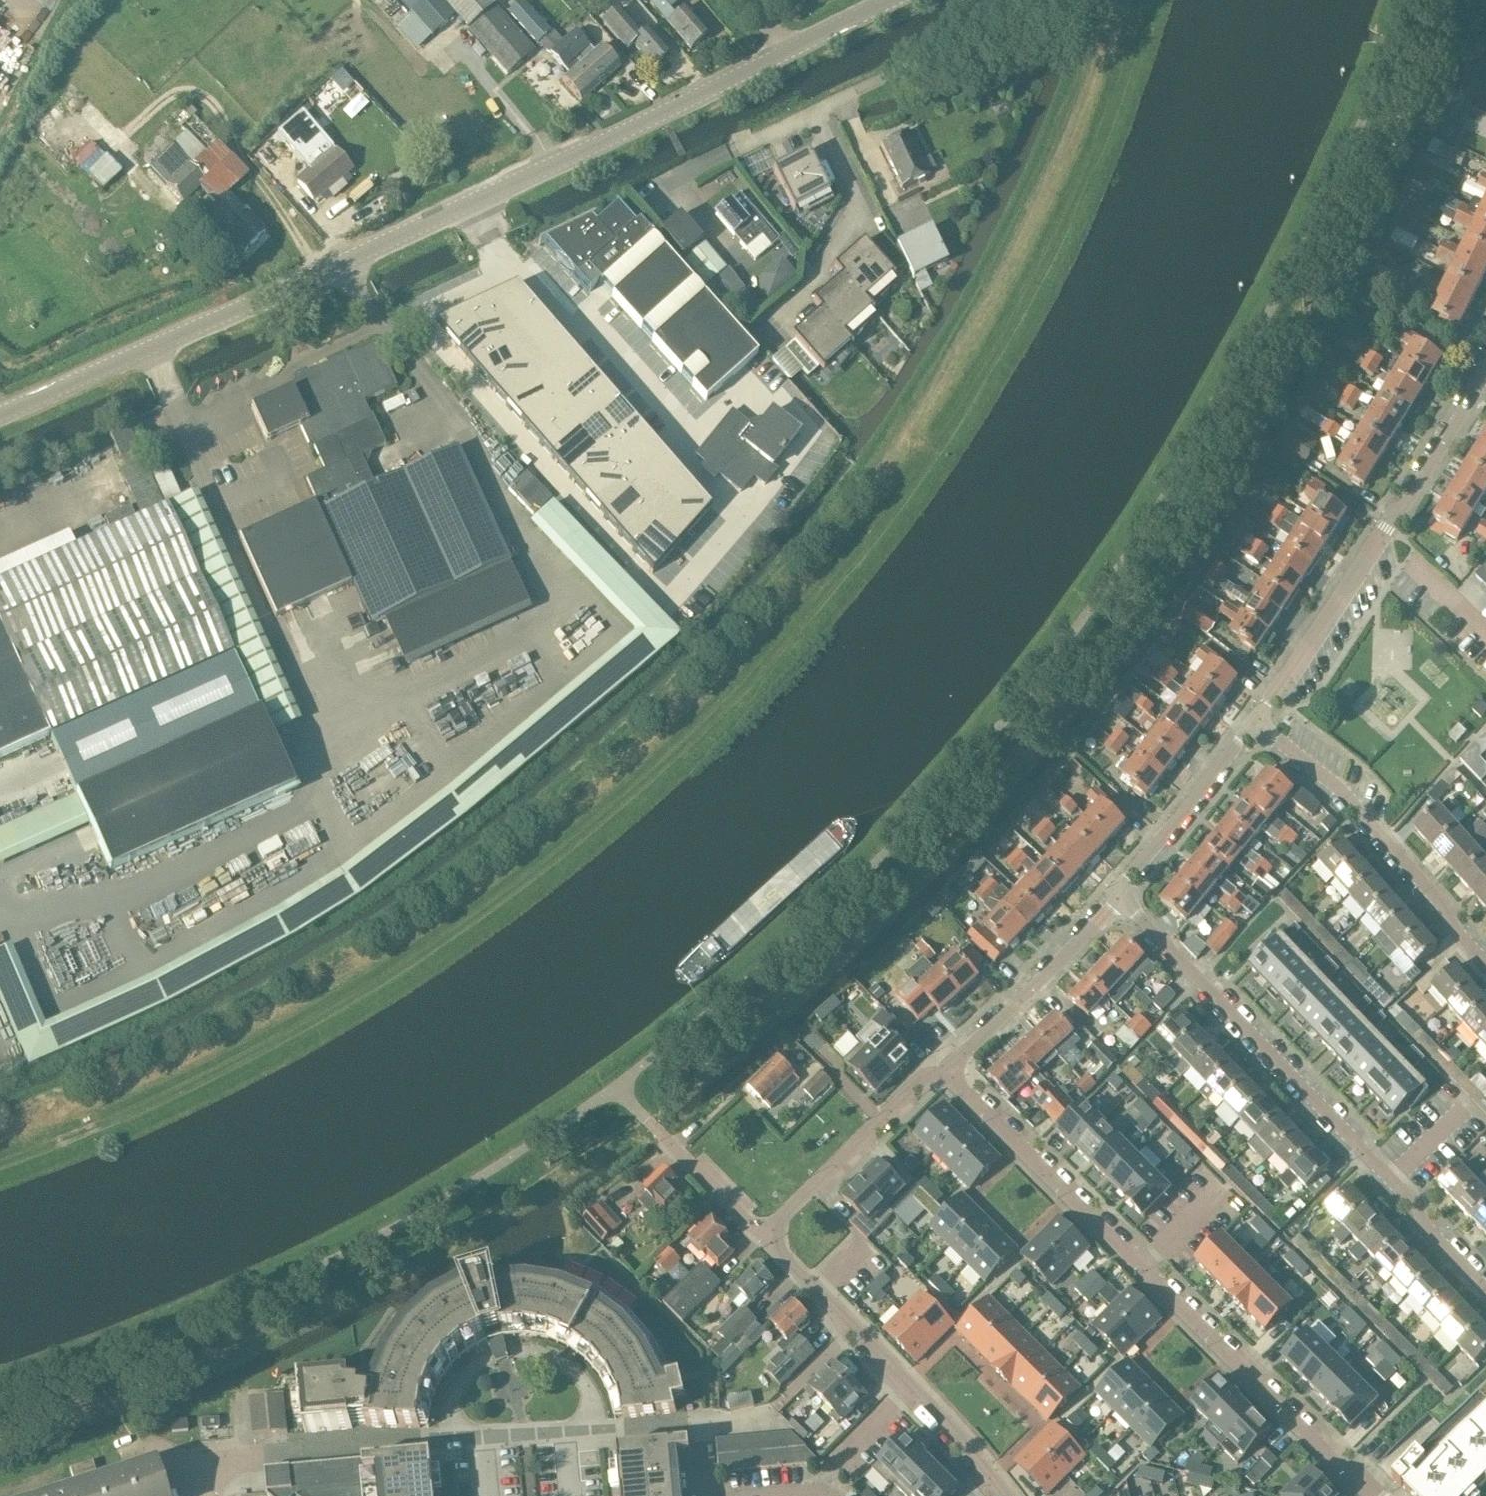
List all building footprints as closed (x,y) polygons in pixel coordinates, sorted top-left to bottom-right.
[(411,13),(432,38),(456,16),(507,75),(535,51),(495,5),(490,0),(447,0),(444,3),(442,0),(399,0),(411,13)] [(668,23),(681,12),(681,11),(671,0),(641,0),(646,6),(649,3),(668,23)] [(537,46),(549,52),(562,41),(553,30),(550,32),(522,1),(508,13),(537,46)] [(681,11),(681,12),(668,23),(691,50),(709,34),(686,7),(681,11)] [(620,9),(611,16),(603,23),(627,50),(634,44),(654,67),(670,53),(649,29),(643,35),(620,9)] [(575,31),(563,42),(576,57),(580,54),(584,59),(581,62),(601,84),(620,67),(601,46),(594,52),(589,47),(575,31)] [(563,42),(551,52),(565,68),(570,74),(562,81),(581,102),(601,84),(581,62),(577,65),(573,60),(576,57),(563,42)] [(200,188),(217,206),(229,195),(250,176),(193,115),(196,112),(187,104),(173,118),(186,132),(150,168),(184,204),(200,188)] [(305,118),(286,135),(315,168),(298,183),(313,200),(313,199),(357,163),(341,145),(336,150),(305,118)] [(929,176),(921,159),(908,132),(880,146),(901,189),(929,176)] [(1461,167),(1467,154),(1444,144),(1438,157),(1461,167)] [(808,151),(773,170),(794,212),(796,211),(794,209),(827,192),(829,195),(830,194),(808,151)] [(111,196),(118,189),(112,182),(105,189),(111,196)] [(1414,194),(1409,205),(1428,215),(1433,203),(1422,198),(1414,194)] [(217,206),(208,214),(244,252),(265,232),(229,195),(217,206)] [(1469,209),(1462,205),(1458,214),(1485,228),(1485,205),(1484,204),(1474,199),(1469,209)] [(786,232),(778,239),(753,209),(742,218),(729,203),(716,214),(733,234),(733,235),(746,250),(761,237),(770,247),(778,241),(792,259),(802,252),(786,232)] [(590,294),(601,284),(612,296),(652,341),(681,374),(681,373),(706,401),(757,355),(639,222),(635,226),(615,204),(614,205),(616,207),(595,225),(592,221),(594,219),(594,218),(538,244),(539,246),(545,243),(590,294)] [(1406,209),(1392,238),(1407,245),(1421,217),(1406,209)] [(682,214),(664,229),(685,255),(703,240),(682,214)] [(1485,252),(1485,228),(1458,214),(1454,222),(1471,231),(1466,242),(1485,252)] [(896,244),(897,245),(905,262),(920,293),(932,288),(925,273),(947,262),(931,227),(896,244)] [(883,263),(864,241),(834,267),(873,311),(873,310),(864,299),(891,275),(893,277),(894,276),(890,271),(896,266),(898,268),(905,262),(897,245),(893,248),(896,252),(883,263)] [(1440,252),(1485,274),(1485,252),(1466,242),(1462,249),(1445,241),(1440,252)] [(704,244),(692,255),(685,261),(705,286),(725,269),(704,244)] [(1438,271),(1449,276),(1478,291),(1485,274),(1440,252),(1437,260),(1442,262),(1438,271)] [(756,280),(771,297),(798,273),(783,257),(756,280)] [(1380,266),(1373,281),(1384,286),(1391,271),(1380,266)] [(813,302),(852,345),(853,345),(843,333),(870,309),(872,311),(873,311),(834,267),(834,268),(842,277),(813,302)] [(1428,278),(1423,287),(1469,309),(1478,291),(1449,276),(1444,285),(1428,278)] [(517,286),(434,324),(653,573),(713,507),(517,286)] [(1469,309),(1423,287),(1419,296),(1436,303),(1430,314),(1442,320),(1440,324),(1444,325),(1444,326),(1453,330),(1454,330),(1458,332),(1469,309)] [(745,289),(726,304),(742,326),(762,312),(745,289)] [(851,346),(852,345),(813,302),(820,311),(792,337),(823,371),(824,370),(822,368),(849,343),(851,346)] [(1404,361),(1432,377),(1442,359),(1425,348),(1427,344),(1405,330),(1399,340),(1412,348),(1404,361)] [(267,442),(300,427),(308,445),(312,443),(325,470),(306,478),(317,502),(320,509),(374,485),(361,456),(385,445),(372,415),(370,416),(364,402),(396,387),(376,342),(305,374),(306,375),(299,378),(296,388),(293,389),(292,389),(251,408),(267,442)] [(1366,362),(1379,370),(1384,360),(1366,349),(1361,358),(1366,361),(1366,362)] [(1394,366),(1388,375),(1421,394),(1432,377),(1404,361),(1399,369),(1394,366)] [(1379,370),(1366,362),(1361,370),(1374,378),(1379,370)] [(1383,384),(1388,387),(1383,395),(1411,411),(1421,394),(1388,375),(1383,384)] [(1346,395),(1359,403),(1363,395),(1351,388),(1346,395)] [(1354,411),(1359,403),(1346,395),(1341,404),(1354,411)] [(1373,401),(1368,409),(1400,428),(1411,411),(1383,395),(1377,403),(1373,401)] [(1301,416),(1323,430),(1322,433),(1335,441),(1342,430),(1329,422),(1306,407),(1301,416)] [(778,470),(774,467),(801,433),(772,409),(755,429),(732,410),(695,456),(704,463),(699,468),(714,480),(718,475),(740,493),(753,477),(764,486),(778,470)] [(1363,418),(1367,421),(1362,429),(1390,445),(1400,428),(1368,409),(1363,418)] [(120,459),(139,450),(129,428),(110,436),(120,459)] [(1318,444),(1294,428),(1280,451),(1304,467),(1318,444)] [(1352,435),(1347,443),(1379,463),(1390,445),(1362,429),(1357,438),(1352,435)] [(1342,452),(1346,455),(1339,467),(1351,474),(1348,477),(1352,479),(1351,481),(1360,487),(1361,485),(1364,487),(1379,463),(1347,443),(1342,452)] [(1479,445),(1468,464),(1485,475),(1485,449),(1479,445)] [(507,562),(508,562),(457,448),(374,486),(374,485),(320,509),(317,502),(239,538),(275,618),(359,580),(378,621),(386,617),(403,654),(524,600),(507,562)] [(140,516),(163,505),(143,460),(120,470),(140,516)] [(1468,464),(1457,482),(1484,498),(1485,495),(1485,475),(1468,464)] [(515,497),(534,478),(526,469),(507,488),(515,497)] [(523,506),(543,486),(534,478),(515,497),(523,506)] [(1484,498),(1457,482),(1446,500),(1473,517),(1484,498)] [(1317,502),(1309,514),(1336,532),(1347,514),(1329,503),(1332,498),(1311,484),(1305,494),(1317,502)] [(532,514),(551,495),(543,486),(523,506),(532,514)] [(1446,500),(1435,519),(1446,526),(1447,527),(1444,532),(1458,541),(1461,535),(1473,517),(1446,500)] [(104,518),(109,529),(135,518),(130,506),(104,518)] [(1279,507),(1274,516),(1324,549),(1336,532),(1309,514),(1303,523),(1279,507)] [(48,736),(232,653),(167,508),(0,582),(0,757),(48,736)] [(1268,524),(1292,540),(1286,548),(1315,567),(1321,557),(1320,556),(1324,549),(1274,516),(1268,524)] [(1477,534),(1485,540),(1485,523),(1484,522),(1477,534)] [(1233,539),(1228,545),(1237,551),(1241,544),(1233,539)] [(1256,542),(1252,550),(1264,558),(1270,550),(1256,542)] [(1315,567),(1286,548),(1275,565),(1302,583),(1307,575),(1309,576),(1315,567)] [(1264,558),(1252,550),(1247,557),(1260,565),(1264,558)] [(1216,563),(1211,571),(1223,579),(1229,571),(1216,563)] [(1264,582),(1293,600),(1299,590),(1298,590),(1302,583),(1275,565),(1264,582)] [(1483,583),(1485,580),(1485,565),(1475,576),(1483,583)] [(1205,579),(1218,587),(1223,579),(1211,571),(1205,579)] [(1286,610),(1293,600),(1264,582),(1254,598),(1253,599),(1280,616),(1285,609),(1286,610)] [(1232,597),(1248,607),(1243,615),(1242,615),(1269,633),(1280,616),(1253,599),(1254,598),(1239,587),(1232,597)] [(1183,615),(1182,616),(1183,617),(1183,616),(1206,633),(1205,633),(1206,634),(1207,633),(1217,618),(1193,601),(1194,600),(1193,600),(1192,601),(1183,615)] [(1256,653),(1269,633),(1242,615),(1243,615),(1226,605),(1221,613),(1237,624),(1231,633),(1242,640),(1240,643),(1244,646),(1243,647),(1251,652),(1252,651),(1256,653)] [(1208,665),(1199,677),(1225,696),(1237,680),(1220,667),(1224,663),(1204,647),(1197,657),(1208,665)] [(50,738),(75,795),(260,712),(234,656),(50,738)] [(1162,673),(1173,683),(1180,676),(1168,666),(1162,673)] [(1162,673),(1161,674),(1156,680),(1167,690),(1173,683),(1162,673)] [(1189,681),(1183,689),(1213,712),(1225,696),(1199,677),(1193,685),(1189,681)] [(1180,701),(1175,709),(1200,728),(1213,712),(1183,689),(1182,690),(1173,683),(1167,690),(1176,698),(1180,701)] [(1125,722),(1136,706),(1122,696),(1111,711),(1125,722)] [(1137,706),(1149,716),(1155,708),(1142,698),(1137,706)] [(1472,711),(1482,719),(1485,715),(1485,706),(1481,702),(1472,711)] [(1164,714),(1158,722),(1188,745),(1200,728),(1175,709),(1168,717),(1164,714)] [(295,789),(260,712),(75,795),(76,796),(111,871),(295,789)] [(1146,739),(1150,742),(1175,761),(1188,745),(1158,722),(1146,739)] [(1101,723),(1097,728),(1111,739),(1115,733),(1101,723)] [(1467,733),(1459,725),(1449,736),(1457,744),(1467,733)] [(1095,731),(1091,736),(1105,747),(1111,739),(1097,728),(1095,731)] [(1111,739),(1124,748),(1130,740),(1118,730),(1115,733),(1111,739)] [(1118,757),(1124,748),(1111,739),(1105,747),(1105,748),(1118,757)] [(1140,746),(1131,757),(1161,780),(1175,761),(1150,742),(1144,749),(1140,746)] [(1127,762),(1132,765),(1123,776),(1135,785),(1132,788),(1146,799),(1161,780),(1131,757),(1127,762)] [(1454,769),(1427,797),(1435,805),(1462,777),(1454,769)] [(1269,771),(1256,787),(1281,807),(1289,798),(1314,817),(1321,808),(1315,800),(1298,786),(1297,787),(1288,780),(1285,784),(1269,771)] [(1298,838),(1273,817),(1281,807),(1256,787),(1243,803),(1294,844),(1298,838)] [(1088,797),(1097,807),(1088,817),(1111,839),(1126,824),(1111,810),(1115,806),(1096,788),(1088,797)] [(1068,798),(1061,805),(1072,816),(1079,809),(1068,798)] [(1439,807),(1415,828),(1433,848),(1456,827),(1449,819),(1458,810),(1448,799),(1439,808),(1439,807)] [(1288,852),(1294,844),(1243,803),(1230,819),(1255,839),(1262,831),(1288,852)] [(1106,845),(1111,839),(1088,817),(1074,832),(1099,855),(1107,847),(1106,845)] [(1328,833),(1330,831),(1337,824),(1330,817),(1321,825),(1328,833)] [(1217,834),(1267,875),(1273,868),(1248,848),(1255,839),(1230,819),(1217,834)] [(1039,828),(1050,838),(1056,831),(1046,821),(1039,828)] [(1433,848),(1447,864),(1485,829),(1485,828),(1479,821),(1464,835),(1463,835),(1456,827),(1433,848)] [(1050,838),(1039,828),(1032,835),(1043,845),(1050,838)] [(1447,864),(1460,879),(1484,858),(1477,851),(1485,843),(1485,829),(1447,864)] [(1099,855),(1074,832),(1060,847),(1084,869),(1089,863),(1091,864),(1099,855)] [(1262,882),(1267,875),(1217,834),(1204,850),(1229,870),(1237,861),(1262,882)] [(1318,861),(1335,879),(1358,858),(1342,840),(1318,861)] [(1046,862),(1071,885),(1079,876),(1078,875),(1084,869),(1060,847),(1046,862)] [(1018,850),(1011,857),(1023,868),(1029,861),(1018,850)] [(1204,850),(1191,866),(1216,886),(1217,886),(1228,895),(1242,906),(1247,900),(1222,879),(1229,870),(1204,850)] [(1016,875),(1023,868),(1011,857),(1005,863),(1016,875)] [(1374,876),(1358,858),(1335,879),(1351,897),(1374,876)] [(1460,879),(1474,894),(1485,883),(1485,860),(1484,858),(1460,879)] [(1029,861),(1023,868),(1032,877),(1056,898),(1062,892),(1063,893),(1071,885),(1046,862),(1039,870),(1029,861)] [(1204,902),(1216,886),(1191,866),(1179,882),(1204,902)] [(1351,897),(1366,915),(1390,894),(1374,876),(1351,897)] [(1050,904),(1056,898),(1032,877),(1019,891),(1044,914),(1052,906),(1050,904)] [(984,885),(996,896),(1002,890),(990,879),(984,885)] [(1186,923),(1204,902),(1179,882),(1161,903),(1186,923)] [(1474,894),(1485,908),(1485,883),(1474,894)] [(979,927),(972,934),(977,944),(996,962),(1005,953),(1007,951),(1008,949),(1029,928),(1007,907),(1005,906),(996,896),(984,885),(975,895),(985,905),(984,906),(995,916),(985,927),(985,928),(983,930),(979,927)] [(1002,890),(996,896),(1005,906),(1007,907),(1029,928),(1034,921),(1036,923),(1044,914),(1019,891),(1014,897),(1013,897),(1002,886),(1000,888),(1002,890)] [(1278,897),(1294,914),(1298,910),(1300,913),(1305,908),(1286,889),(1278,897)] [(1366,915),(1383,933),(1406,912),(1390,894),(1366,915)] [(1236,913),(1242,906),(1228,895),(1222,902),(1236,913)] [(1311,932),(1320,925),(1305,908),(1300,913),(1298,910),(1294,914),(1311,932)] [(1398,951),(1422,929),(1406,912),(1383,933),(1398,951)] [(1206,946),(1207,947),(1217,955),(1238,930),(1227,921),(1206,946)] [(1315,971),(1288,943),(1301,931),(1295,924),(1282,937),(1281,937),(1276,933),(1258,951),(1262,955),(1250,967),(1327,1047),(1336,1057),(1337,1057),(1395,1117),(1407,1106),(1411,1110),(1430,1092),(1425,1088),(1426,1087),(1412,1072),(1425,1059),(1414,1047),(1400,1060),(1374,1032),(1387,1020),(1381,1013),(1368,1026),(1368,1025),(1367,1026),(1360,1018),(1360,1017),(1372,1004),(1367,998),(1354,1011),(1326,983),(1340,970),(1328,958),(1315,971)] [(1336,942),(1320,925),(1311,932),(1328,949),(1336,942)] [(1438,947),(1422,929),(1398,951),(1414,969),(1438,947)] [(1126,941),(1107,961),(1126,978),(1133,986),(1143,976),(1146,980),(1156,969),(1144,958),(1126,941)] [(1354,960),(1336,942),(1328,949),(1345,968),(1354,960)] [(927,946),(922,951),(931,961),(936,956),(927,946)] [(956,953),(939,969),(961,994),(979,978),(956,953)] [(913,982),(897,997),(919,1021),(936,1007),(941,1012),(961,994),(939,969),(931,961),(928,957),(908,976),(913,982)] [(1364,979),(1368,975),(1354,960),(1345,968),(1362,985),(1365,981),(1364,979)] [(1448,1006),(1472,985),(1455,967),(1453,969),(1446,960),(1416,987),(1424,996),(1432,988),(1448,1006)] [(1107,961),(1089,981),(1111,1000),(1110,1001),(1115,1006),(1134,986),(1133,986),(1126,978),(1107,961)] [(1414,969),(1406,976),(1413,983),(1421,976),(1414,969)] [(1365,981),(1362,985),(1378,1002),(1387,994),(1368,975),(1364,979),(1365,981)] [(1102,1010),(1110,1001),(1111,1000),(1089,981),(1071,1000),(1089,1018),(1099,1007),(1102,1010)] [(876,985),(870,991),(879,1000),(885,994),(876,985)] [(1485,1004),(1485,1001),(1472,985),(1448,1006),(1464,1024),(1485,1004)] [(1167,987),(1152,1002),(1152,1003),(1161,1011),(1176,996),(1167,987)] [(835,998),(825,1006),(832,1014),(842,1005),(835,998)] [(1480,1042),(1485,1036),(1485,1004),(1464,1024),(1480,1042)] [(832,1014),(825,1006),(816,1015),(822,1022),(832,1014)] [(1175,1052),(1198,1030),(1181,1012),(1158,1034),(1175,1051),(1175,1052)] [(1395,1020),(1411,1036),(1415,1032),(1418,1035),(1422,1031),(1404,1012),(1395,1020)] [(883,1014),(858,1040),(862,1044),(895,1077),(913,1059),(896,1043),(904,1035),(883,1014)] [(1057,1015),(1036,1034),(1053,1052),(1053,1053),(1074,1034),(1057,1015)] [(1133,1020),(1148,1033),(1153,1028),(1138,1015),(1133,1020)] [(1126,1027),(1140,1041),(1148,1033),(1133,1020),(1127,1027),(1126,1027)] [(1126,1027),(1127,1027),(1124,1025),(1115,1036),(1131,1051),(1140,1041),(1126,1027)] [(1181,1079),(1192,1069),(1214,1047),(1198,1030),(1175,1052),(1175,1051),(1165,1061),(1181,1079)] [(1438,1047),(1422,1031),(1418,1035),(1415,1032),(1411,1036),(1429,1055),(1438,1047)] [(1036,1034),(1017,1051),(1039,1075),(1039,1074),(1058,1058),(1053,1053),(1053,1052),(1036,1034)] [(1090,1051),(1110,1071),(1118,1064),(1097,1043),(1090,1051)] [(895,1077),(862,1044),(845,1062),(877,1095),(895,1077)] [(1231,1064),(1214,1047),(1192,1069),(1208,1086),(1231,1064)] [(1438,1047),(1429,1055),(1444,1071),(1448,1067),(1451,1069),(1455,1065),(1438,1047)] [(1011,1099),(1029,1082),(1037,1091),(1047,1082),(1039,1074),(1039,1075),(1017,1051),(990,1076),(1011,1099)] [(800,1080),(794,1074),(794,1073),(778,1057),(748,1086),(765,1103),(765,1102),(771,1109),(800,1080)] [(1146,1080),(1128,1062),(1119,1070),(1138,1089),(1146,1080)] [(1208,1102),(1216,1094),(1225,1103),(1247,1081),(1231,1064),(1208,1086),(1200,1094),(1208,1102)] [(1471,1081),(1455,1065),(1451,1069),(1448,1067),(1444,1071),(1462,1090),(1471,1081)] [(821,1072),(803,1089),(813,1100),(832,1083),(821,1072)] [(1080,1081),(1090,1091),(1097,1085),(1087,1075),(1080,1081)] [(1115,1075),(1108,1082),(1117,1091),(1124,1084),(1115,1075)] [(1164,1098),(1147,1081),(1146,1080),(1138,1089),(1153,1104),(1157,1100),(1159,1102),(1164,1098)] [(1090,1091),(1080,1081),(1074,1087),(1084,1097),(1090,1091)] [(1241,1120),(1263,1098),(1247,1081),(1225,1103),(1241,1120)] [(1471,1081),(1462,1090),(1478,1105),(1482,1101),(1484,1104),(1485,1102),(1485,1097),(1471,1081)] [(1039,1106),(1047,1115),(1064,1101),(1055,1091),(1047,1082),(1037,1091),(1045,1100),(1039,1106)] [(1064,1101),(1047,1115),(1056,1124),(1056,1125),(1076,1106),(1059,1087),(1055,1091),(1064,1101)] [(1157,1100),(1153,1104),(1171,1122),(1179,1113),(1164,1098),(1159,1102),(1157,1100)] [(1257,1137),(1280,1115),(1263,1098),(1241,1120),(1257,1137)] [(1134,1107),(1143,1117),(1150,1110),(1141,1100),(1134,1107)] [(1478,1105),(1485,1114),(1485,1102),(1484,1104),(1482,1101),(1478,1105)] [(1058,1133),(1075,1150),(1106,1119),(1089,1102),(1058,1133)] [(915,1135),(934,1153),(964,1123),(946,1104),(915,1135)] [(1150,1110),(1143,1117),(1152,1126),(1159,1119),(1150,1110)] [(1179,1113),(1171,1122),(1186,1138),(1190,1135),(1192,1137),(1198,1132),(1179,1113)] [(1265,1164),(1274,1155),(1297,1133),(1280,1115),(1257,1137),(1248,1146),(1265,1164)] [(1077,1149),(1094,1166),(1123,1136),(1122,1136),(1119,1139),(1103,1123),(1107,1120),(1106,1119),(1075,1150),(1076,1151),(1077,1149)] [(934,1153),(952,1171),(982,1141),(964,1123),(934,1153)] [(1213,1148),(1206,1140),(1198,1132),(1192,1137),(1190,1135),(1186,1138),(1205,1156),(1213,1148)] [(1274,1155),(1290,1172),(1313,1150),(1297,1133),(1274,1155)] [(1167,1141),(1177,1151),(1184,1144),(1174,1134),(1167,1141)] [(1094,1166),(1111,1183),(1140,1153),(1123,1136),(1094,1166)] [(982,1141),(952,1171),(970,1190),(1001,1159),(982,1141)] [(1184,1144),(1177,1151),(1186,1160),(1193,1153),(1184,1144)] [(1230,1165),(1213,1148),(1205,1156),(1220,1171),(1224,1167),(1226,1169),(1230,1165)] [(1330,1167),(1313,1150),(1290,1172),(1280,1182),(1289,1191),(1299,1181),(1307,1189),(1330,1167)] [(1126,1199),(1127,1201),(1157,1170),(1156,1170),(1153,1173),(1137,1157),(1141,1154),(1140,1153),(1111,1183),(1127,1199),(1126,1199)] [(912,1157),(905,1163),(914,1173),(921,1166),(912,1157)] [(880,1164),(862,1182),(894,1215),(921,1188),(918,1186),(903,1170),(894,1179),(880,1164)] [(1246,1181),(1230,1165),(1226,1169),(1224,1167),(1220,1171),(1237,1189),(1246,1181)] [(1438,1184),(1455,1202),(1475,1183),(1475,1182),(1458,1165),(1438,1184)] [(660,1206),(665,1211),(666,1212),(682,1197),(672,1187),(678,1181),(676,1179),(676,1175),(671,1170),(667,1170),(665,1168),(644,1189),(648,1193),(638,1202),(650,1215),(660,1206)] [(1157,1170),(1127,1201),(1144,1218),(1175,1188),(1157,1170)] [(1472,1219),(1485,1206),(1485,1179),(1483,1175),(1475,1182),(1475,1183),(1455,1202),(1472,1219)] [(925,1179),(918,1186),(921,1188),(927,1195),(934,1187),(925,1179)] [(1237,1189),(1253,1205),(1258,1201),(1262,1204),(1265,1200),(1246,1181),(1237,1189)] [(894,1215),(862,1182),(844,1199),(859,1214),(850,1223),(868,1241),(894,1215)] [(943,1196),(934,1187),(927,1195),(936,1203),(943,1196)] [(1343,1226),(1365,1204),(1349,1187),(1326,1209),(1343,1226)] [(931,1228),(949,1246),(982,1214),(963,1195),(931,1228)] [(1253,1205),(1272,1224),(1281,1216),(1265,1200),(1262,1204),(1258,1201),(1253,1205)] [(603,1242),(614,1232),(623,1225),(601,1202),(582,1219),(603,1242)] [(1349,1254),(1350,1254),(1382,1222),(1365,1204),(1343,1226),(1360,1244),(1349,1254)] [(1485,1234),(1485,1206),(1472,1219),(1485,1234)] [(949,1246),(967,1264),(1000,1232),(982,1214),(949,1246)] [(686,1250),(692,1244),(707,1259),(708,1258),(718,1268),(734,1252),(724,1241),(730,1236),(711,1217),(682,1246),(686,1250)] [(1059,1218),(1040,1237),(1059,1255),(1071,1267),(1084,1255),(1090,1249),(1059,1218)] [(1251,1225),(1260,1235),(1267,1227),(1258,1218),(1251,1225)] [(1368,1252),(1376,1261),(1399,1239),(1382,1222),(1350,1254),(1358,1262),(1368,1252)] [(1267,1227),(1260,1235),(1269,1244),(1276,1237),(1267,1227)] [(1000,1232),(967,1264),(986,1282),(1007,1261),(1013,1255),(1018,1250),(1007,1239),(1000,1232)] [(1309,1260),(1317,1252),(1300,1234),(1292,1243),(1309,1260)] [(1197,1263),(1214,1280),(1240,1255),(1241,1254),(1223,1236),(1204,1255),(1197,1263)] [(1059,1255),(1040,1237),(1022,1255),(1053,1286),(1071,1267),(1059,1255)] [(619,1239),(612,1246),(618,1253),(625,1246),(619,1239)] [(1393,1278),(1416,1256),(1399,1239),(1376,1261),(1366,1271),(1374,1280),(1384,1270),(1393,1278)] [(663,1278),(681,1261),(670,1249),(652,1267),(663,1278)] [(1285,1259),(1294,1268),(1301,1261),(1295,1255),(1292,1252),(1289,1255),(1285,1259)] [(1331,1274),(1335,1270),(1317,1252),(1309,1260),(1325,1276),(1329,1271),(1331,1274)] [(905,1253),(899,1259),(909,1269),(915,1263),(905,1253)] [(1230,1297),(1231,1298),(1258,1271),(1242,1255),(1241,1254),(1240,1255),(1214,1280),(1231,1296),(1230,1297)] [(1393,1278),(1409,1295),(1432,1273),(1416,1256),(1393,1278)] [(1301,1261),(1294,1268),(1303,1278),(1310,1271),(1301,1261)] [(664,1302),(684,1322),(722,1285),(702,1265),(664,1302)] [(726,1296),(740,1310),(740,1311),(717,1332),(731,1346),(758,1321),(747,1309),(775,1282),(758,1265),(726,1296)] [(463,1280),(463,1282),(432,1299),(404,1324),(382,1354),(373,1377),(301,1383),(305,1433),(353,1429),(353,1425),(367,1424),(367,1427),(429,1428),(432,1406),(440,1385),(453,1367),(469,1353),(488,1342),(504,1338),(526,1336),(548,1339),(568,1348),(586,1361),(600,1377),(610,1397),(615,1419),(624,1418),(677,1412),(674,1400),(686,1397),(681,1374),(672,1376),(655,1341),(631,1313),(600,1290),(566,1276),(529,1270),(493,1273),(492,1271),(463,1280)] [(1351,1286),(1335,1270),(1331,1274),(1329,1271),(1325,1276),(1343,1294),(1351,1286)] [(1017,1271),(1010,1278),(1020,1287),(1027,1280),(1017,1271)] [(1094,1271),(1084,1281),(1091,1288),(1101,1278),(1094,1271)] [(1231,1298),(1248,1315),(1275,1288),(1258,1271),(1231,1298)] [(1426,1313),(1449,1291),(1432,1273),(1409,1295),(1426,1313)] [(884,1274),(875,1283),(882,1290),(891,1281),(884,1274)] [(930,1283),(938,1292),(946,1285),(937,1276),(930,1283)] [(1101,1278),(1091,1288),(1098,1294),(1107,1285),(1101,1278)] [(1075,1290),(1082,1297),(1091,1288),(1084,1281),(1075,1290)] [(882,1290),(875,1283),(866,1293),(872,1299),(882,1290)] [(946,1285),(938,1292),(947,1300),(954,1293),(946,1285)] [(1369,1304),(1351,1286),(1343,1294),(1359,1310),(1362,1306),(1365,1309),(1369,1304)] [(1091,1288),(1082,1297),(1089,1304),(1098,1294),(1091,1288)] [(1275,1288),(1248,1315),(1248,1316),(1249,1315),(1266,1332),(1292,1306),(1275,1288)] [(1130,1290),(1112,1308),(1142,1339),(1161,1320),(1130,1290)] [(1449,1291),(1426,1313),(1442,1330),(1465,1308),(1449,1291)] [(922,1293),(903,1312),(935,1344),(954,1326),(922,1293)] [(1042,1301),(1051,1310),(1058,1303),(1049,1294),(1042,1301)] [(958,1331),(976,1349),(1007,1319),(1009,1317),(1007,1316),(990,1299),(958,1331)] [(770,1323),(771,1324),(786,1339),(777,1347),(785,1354),(768,1371),(781,1385),(814,1353),(801,1339),(796,1334),(811,1320),(793,1301),(770,1323)] [(1058,1303),(1051,1310),(1060,1319),(1067,1312),(1058,1303)] [(1384,1319),(1369,1304),(1365,1309),(1362,1306),(1359,1310),(1376,1327),(1384,1319)] [(1142,1339),(1112,1308),(1093,1326),(1124,1357),(1142,1339)] [(1482,1325),(1465,1308),(1442,1330),(1459,1347),(1482,1325)] [(1342,1316),(1351,1326),(1359,1318),(1350,1309),(1342,1316)] [(935,1344),(903,1312),(885,1330),(917,1363),(935,1344)] [(993,1367),(994,1368),(1007,1355),(1027,1335),(1009,1317),(1007,1319),(976,1349),(994,1367),(993,1367)] [(1359,1318),(1351,1326),(1361,1335),(1368,1328),(1359,1318)] [(1399,1342),(1403,1338),(1384,1319),(1376,1327),(1392,1344),(1397,1340),(1399,1342)] [(743,1354),(766,1333),(758,1325),(735,1346),(743,1354)] [(1482,1325),(1459,1347),(1476,1365),(1485,1355),(1485,1330),(1482,1325)] [(1283,1358),(1301,1376),(1327,1350),(1309,1332),(1283,1358)] [(1073,1341),(1083,1350),(1089,1343),(1080,1334),(1073,1341)] [(1007,1381),(1012,1386),(1045,1353),(1027,1335),(1007,1355),(994,1368),(1007,1381)] [(1392,1344),(1411,1362),(1419,1354),(1403,1338),(1399,1342),(1397,1340),(1392,1344)] [(1089,1343),(1083,1350),(1092,1359),(1099,1353),(1089,1343)] [(1376,1350),(1385,1359),(1392,1352),(1383,1343),(1376,1350)] [(1301,1376),(1318,1393),(1344,1367),(1327,1350),(1301,1376)] [(1392,1352),(1385,1359),(1394,1369),(1402,1361),(1392,1352)] [(1013,1386),(1031,1404),(1063,1372),(1045,1353),(1012,1386),(1013,1387),(1013,1386)] [(1427,1378),(1435,1370),(1419,1354),(1411,1362),(1427,1378)] [(1385,1359),(1375,1369),(1386,1380),(1396,1370),(1394,1369),(1385,1359)] [(1097,1393),(1115,1412),(1147,1379),(1129,1361),(1097,1393)] [(816,1394),(826,1404),(850,1379),(834,1363),(806,1391),(813,1398),(816,1394)] [(1333,1410),(1334,1411),(1361,1384),(1344,1367),(1318,1393),(1334,1409),(1333,1410)] [(1435,1370),(1427,1378),(1445,1396),(1453,1388),(1448,1383),(1435,1370)] [(1063,1372),(1031,1404),(1048,1421),(1081,1389),(1063,1372)] [(1193,1405),(1211,1423),(1238,1395),(1221,1378),(1193,1405)] [(850,1379),(826,1404),(835,1413),(831,1416),(839,1423),(867,1396),(850,1379)] [(1115,1412),(1133,1430),(1165,1397),(1147,1379),(1115,1412)] [(1361,1384),(1334,1411),(1351,1428),(1378,1402),(1361,1384)] [(1393,1479),(1410,1495),(1472,1495),(1485,1482),(1485,1387),(1393,1479)] [(755,1405),(752,1392),(728,1398),(731,1411),(755,1405)] [(250,1397),(254,1435),(288,1432),(284,1393),(250,1397)] [(1221,1446),(1221,1447),(1254,1414),(1238,1398),(1239,1396),(1238,1395),(1211,1423),(1227,1440),(1221,1446)] [(1133,1430),(1151,1448),(1152,1447),(1184,1416),(1165,1397),(1133,1430)] [(1075,1414),(1068,1421),(1077,1431),(1084,1424),(1075,1414)] [(1254,1414),(1221,1447),(1239,1464),(1272,1432),(1254,1414)] [(813,1418),(806,1425),(797,1434),(805,1442),(812,1434),(815,1436),(825,1425),(815,1415),(813,1417),(813,1418)] [(789,1425),(794,1431),(797,1434),(806,1425),(797,1417),(790,1424),(789,1425)] [(201,1420),(202,1430),(219,1429),(219,1419),(201,1420)] [(187,1431),(186,1421),(172,1423),(173,1432),(187,1431)] [(1053,1425),(1034,1444),(1067,1476),(1085,1457),(1053,1425)] [(791,1432),(717,1439),(720,1472),(820,1463),(820,1462),(791,1432)] [(873,1469),(890,1487),(925,1453),(907,1435),(873,1469)] [(680,1454),(692,1453),(691,1442),(618,1449),(623,1495),(684,1495),(680,1454)] [(1067,1476),(1034,1444),(1016,1462),(1049,1494),(1067,1476)] [(1091,1453),(1100,1463),(1107,1455),(1098,1446),(1091,1453)] [(1152,1447),(1151,1448),(1143,1456),(1150,1463),(1160,1454),(1152,1447)] [(940,1471),(924,1455),(925,1453),(890,1487),(891,1488),(894,1484),(906,1495),(915,1495),(940,1471)] [(1269,1453),(1262,1460),(1271,1469),(1278,1462),(1269,1453)] [(432,1454),(265,1470),(268,1495),(436,1495),(432,1454)] [(1107,1455),(1100,1463),(1109,1472),(1116,1465),(1107,1455)] [(73,1478),(96,1471),(93,1461),(70,1468),(73,1478)] [(55,1495),(164,1495),(154,1464),(55,1495)] [(1190,1474),(1198,1476),(1201,1467),(1188,1464),(1186,1473),(1190,1474)] [(1138,1477),(1151,1481),(1153,1471),(1141,1467),(1138,1477)] [(1201,1467),(1198,1476),(1203,1477),(1211,1479),(1213,1470),(1201,1467)] [(958,1489),(940,1471),(915,1495),(950,1495),(958,1489)] [(1153,1471),(1151,1481),(1163,1484),(1166,1474),(1153,1471)] [(1287,1495),(1333,1495),(1310,1472),(1287,1495)] [(1188,1484),(1200,1487),(1203,1477),(1198,1476),(1190,1474),(1188,1484)] [(1203,1477),(1200,1487),(1213,1491),(1215,1481),(1211,1479),(1203,1477)] [(1089,1495),(1103,1495),(1104,1495),(1097,1488),(1089,1495)]
